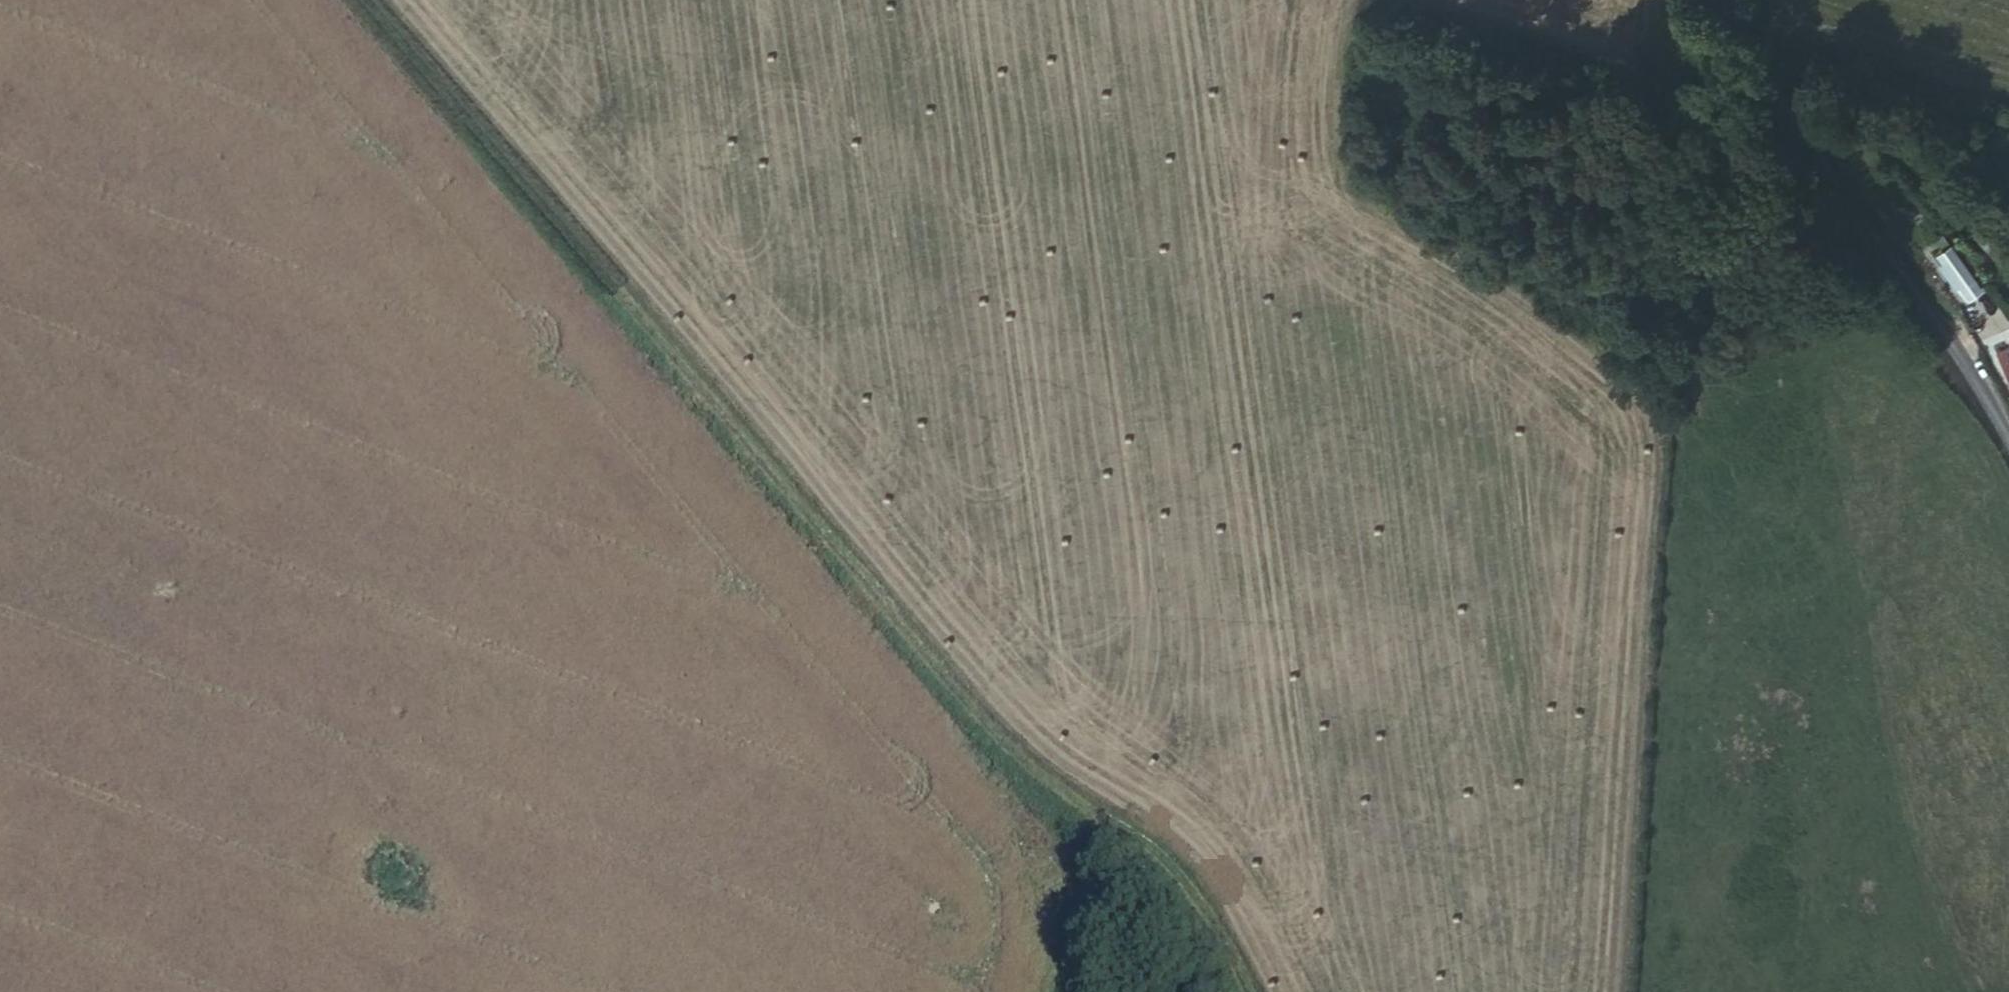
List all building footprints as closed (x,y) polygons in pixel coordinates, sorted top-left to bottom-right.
[(1973,278),(1944,231),(1931,238),(1960,286),(1973,278)] [(1993,347),(2008,372),(2008,336),(1993,347)]
